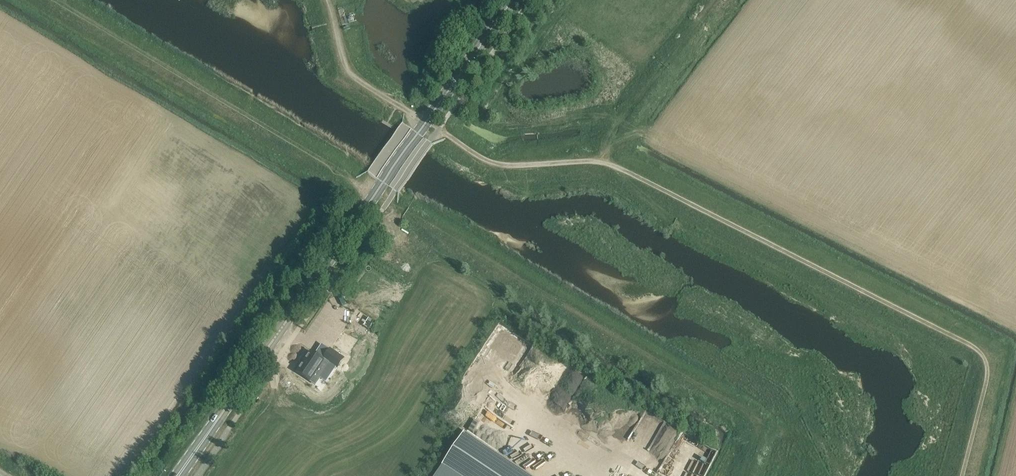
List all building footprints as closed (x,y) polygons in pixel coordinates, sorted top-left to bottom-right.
[(369,330),(375,321),(357,310),(351,319),(369,330)] [(344,336),(338,345),(348,352),(355,343),(344,336)] [(323,360),(311,352),(297,372),(315,384),(330,363),(337,368),(343,358),(330,350),(323,360)] [(457,432),(430,475),(424,473),(422,475),(436,475),(440,470),(449,475),(528,475),(457,432)] [(483,439),(485,443),(496,439),(494,435),(483,439)] [(632,438),(627,450),(640,455),(645,443),(632,438)]
